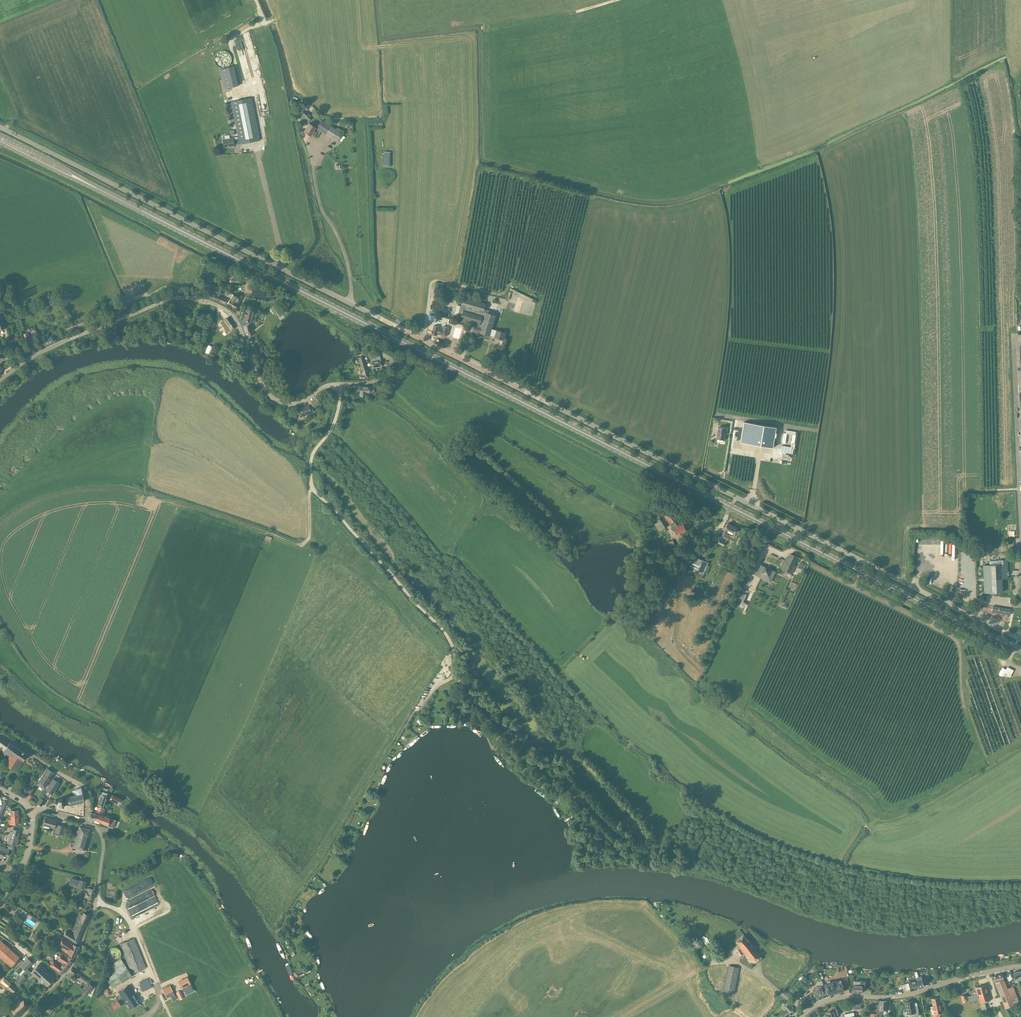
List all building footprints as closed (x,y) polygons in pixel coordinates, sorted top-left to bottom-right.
[(251,60),(256,58),(250,35),(247,35),(248,39),(248,40),(248,39),(247,39),(246,34),(246,37),(247,43),(251,43),(247,44),(247,46),(249,53),(249,54),(250,60),(251,60)] [(237,45),(246,84),(252,83),(243,43),(237,45)] [(225,68),(228,67),(229,66),(231,64),(232,61),(232,59),(231,57),(230,55),(229,53),(227,52),(225,51),(222,51),(218,53),(216,55),(215,58),(215,61),(215,63),(216,65),(218,67),(220,68),(223,68),(225,68)] [(239,85),(234,66),(219,70),(224,89),(239,85)] [(231,102),(234,113),(239,140),(233,141),(233,138),(223,140),(224,148),(234,146),(234,145),(240,144),(260,140),(252,97),(231,102)] [(306,124),(312,118),(306,112),(304,113),(302,111),(298,116),(306,124)] [(316,129),(315,128),(316,128),(309,124),(304,132),(311,136),(311,135),(317,138),(321,131),(337,141),(343,132),(337,128),(336,130),(322,120),(316,129)] [(221,292),(220,292),(222,288),(214,286),(213,291),(211,290),(210,294),(211,294),(210,298),(218,301),(221,292)] [(142,287),(134,290),(137,296),(144,293),(142,287)] [(265,290),(253,288),(252,296),(264,297),(268,297),(269,290),(265,290)] [(230,300),(227,304),(236,309),(238,305),(237,304),(240,299),(239,299),(233,295),(230,300)] [(492,329),(496,313),(485,309),(486,304),(479,302),(479,300),(475,299),(475,300),(471,299),(472,298),(468,297),(467,298),(464,297),(459,316),(462,317),(460,321),(475,325),(473,331),(490,336),(490,335),(495,337),(504,340),(506,333),(492,329)] [(251,322),(251,323),(254,311),(246,309),(243,320),(250,322),(249,323),(251,322)] [(236,327),(229,317),(224,320),(225,322),(222,324),(226,329),(229,327),(231,330),(236,327)] [(251,322),(249,323),(249,324),(243,326),(245,333),(246,332),(247,337),(253,336),(251,331),(253,330),(251,324),(251,323),(251,322)] [(441,329),(442,327),(435,325),(432,334),(437,336),(437,333),(447,336),(449,327),(444,326),(443,329),(441,329)] [(459,339),(462,329),(455,327),(452,338),(459,339)] [(45,345),(49,343),(53,341),(51,337),(50,338),(48,334),(41,337),(45,345)] [(254,352),(258,350),(260,355),(264,353),(259,341),(258,340),(257,339),(255,340),(256,341),(255,341),(256,343),(251,345),(254,352)] [(380,360),(379,353),(370,355),(371,362),(372,361),(373,367),(382,366),(380,360)] [(360,379),(368,378),(368,375),(368,374),(367,372),(368,372),(363,356),(359,358),(362,370),(361,370),(360,370),(360,371),(359,372),(359,373),(359,375),(360,375),(360,379)] [(369,387),(360,387),(360,396),(365,396),(365,392),(369,392),(374,392),(374,387),(369,387)] [(314,407),(320,403),(316,398),(310,402),(314,407)] [(300,417),(314,412),(312,407),(310,408),(309,405),(297,409),(300,417)] [(744,422),(740,442),(773,447),(776,427),(744,422)] [(726,428),(719,427),(717,438),(724,440),(726,428)] [(678,518),(670,509),(663,514),(671,524),(678,518)] [(652,520),(659,531),(665,527),(658,516),(656,518),(654,515),(652,516),(654,519),(652,520)] [(683,523),(674,527),(672,528),(673,531),(675,530),(677,534),(686,530),(683,523)] [(737,528),(728,523),(725,528),(721,535),(728,539),(730,535),(727,533),(729,530),(734,533),(737,528)] [(793,572),(796,565),(794,564),(797,557),(791,554),(787,561),(785,560),(782,567),(793,572)] [(689,568),(697,572),(696,575),(702,578),(704,575),(705,573),(707,574),(710,566),(708,565),(709,563),(694,556),(689,568)] [(1008,578),(1008,571),(1007,560),(999,560),(999,565),(983,566),(985,592),(1003,592),(1002,578),(1008,578)] [(761,565),(756,575),(771,582),(775,572),(761,565)] [(748,595),(743,593),(739,603),(746,606),(747,602),(745,601),(748,595)] [(1010,615),(1011,609),(993,606),(992,612),(1010,615)] [(1005,673),(1011,676),(1015,669),(1008,666),(1005,673)] [(5,755),(9,750),(11,751),(15,746),(10,743),(9,743),(0,737),(0,749),(4,751),(3,753),(5,755)] [(27,755),(15,746),(11,751),(9,750),(5,755),(9,758),(5,764),(16,772),(24,760),(27,755)] [(45,787),(55,773),(47,768),(38,782),(45,787)] [(53,794),(59,783),(53,779),(47,789),(46,790),(53,794)] [(73,791),(74,795),(74,797),(83,794),(81,788),(75,789),(76,790),(73,791)] [(106,800),(107,797),(106,797),(109,789),(104,788),(98,804),(104,807),(105,803),(106,803),(107,801),(106,800)] [(71,804),(85,801),(83,794),(74,797),(74,795),(69,797),(67,798),(66,800),(67,803),(68,804),(71,804)] [(63,806),(63,805),(62,805),(62,804),(62,803),(62,802),(61,801),(62,801),(61,800),(62,799),(61,799),(60,799),(60,798),(59,798),(59,799),(58,799),(58,800),(57,801),(56,801),(55,800),(55,801),(55,802),(56,802),(56,803),(56,804),(55,804),(56,804),(57,806),(56,806),(56,807),(57,807),(58,807),(58,806),(59,806),(59,807),(60,807),(60,806),(61,805),(61,806),(62,806),(63,806)] [(95,814),(94,820),(100,822),(102,815),(103,814),(103,813),(105,808),(101,807),(99,814),(96,813),(95,814)] [(113,828),(115,821),(110,819),(111,818),(110,817),(107,816),(103,815),(102,815),(100,822),(108,825),(108,826),(113,828)] [(44,825),(54,828),(57,820),(46,817),(44,825)] [(90,830),(79,827),(74,846),(86,850),(89,838),(88,838),(90,830)] [(17,845),(18,841),(16,841),(19,831),(12,829),(8,843),(17,845)] [(10,849),(0,846),(0,856),(3,857),(4,854),(7,856),(10,849)] [(84,888),(86,881),(80,880),(71,877),(69,884),(79,886),(79,887),(84,888)] [(95,890),(87,888),(87,889),(84,888),(84,889),(87,890),(85,897),(93,899),(93,897),(95,890)] [(77,943),(83,929),(89,915),(84,912),(82,915),(80,914),(75,924),(73,931),(74,932),(73,935),(67,931),(64,935),(77,943)] [(74,957),(78,946),(74,944),(75,942),(64,935),(58,948),(69,954),(74,957)] [(760,955),(743,935),(736,941),(741,946),(739,948),(745,955),(747,954),(753,961),(760,955)] [(34,951),(43,940),(40,937),(31,949),(34,951)] [(146,968),(134,938),(120,944),(130,969),(132,968),(134,973),(146,968)] [(11,966),(20,957),(2,941),(0,942),(0,956),(11,966)] [(108,953),(108,954),(108,955),(109,955),(109,956),(109,957),(110,957),(110,958),(111,959),(112,959),(113,960),(114,960),(115,960),(116,960),(117,959),(118,959),(119,958),(120,957),(120,956),(121,956),(121,955),(121,954),(121,953),(121,952),(121,951),(120,951),(120,950),(120,949),(119,949),(119,948),(118,948),(117,947),(116,947),(115,947),(114,947),(113,947),(112,947),(111,948),(110,949),(109,950),(109,951),(108,952),(108,953)] [(68,967),(72,959),(69,957),(62,952),(57,960),(64,964),(68,967)] [(62,974),(68,967),(64,964),(53,957),(50,962),(51,963),(50,965),(58,971),(62,974)] [(33,963),(27,958),(16,970),(20,974),(16,979),(21,983),(31,972),(28,968),(33,963)] [(113,988),(122,982),(132,976),(121,958),(111,965),(116,972),(109,977),(110,979),(108,981),(113,988)] [(40,963),(31,972),(38,979),(38,978),(46,986),(54,977),(46,970),(47,970),(40,963)] [(729,965),(723,991),(734,994),(740,967),(729,965)] [(73,975),(74,973),(71,970),(67,976),(73,981),(76,978),(73,975)] [(77,976),(85,983),(88,980),(79,974),(77,976)] [(993,977),(995,981),(1005,1008),(1019,1002),(1013,986),(1008,988),(1004,979),(1002,974),(993,977)] [(917,980),(919,988),(924,986),(921,976),(916,977),(917,980)] [(17,988),(3,977),(0,981),(8,987),(7,988),(13,993),(17,988)] [(190,983),(187,977),(179,981),(182,987),(185,992),(187,991),(188,994),(193,991),(190,983)] [(152,987),(148,978),(140,982),(141,985),(140,986),(143,991),(152,987)] [(824,984),(825,988),(829,995),(844,991),(841,979),(824,984)] [(911,990),(919,988),(917,980),(901,984),(903,990),(910,988),(911,990)] [(862,989),(864,989),(865,989),(865,981),(854,981),(854,992),(862,993),(862,989)] [(83,991),(87,995),(94,987),(89,983),(83,991)] [(824,984),(813,989),(817,1000),(818,1000),(829,995),(825,988),(824,984)] [(980,986),(982,994),(978,995),(978,997),(983,1013),(987,1012),(985,1002),(991,1000),(988,991),(986,984),(980,986)] [(119,991),(130,1008),(139,1003),(128,985),(119,991)] [(175,995),(173,991),(170,986),(163,989),(167,997),(172,995),(172,997),(175,995)] [(970,996),(967,997),(966,994),(961,996),(962,1002),(968,1000),(978,997),(978,995),(982,994),(980,986),(975,987),(977,993),(970,995),(970,996)] [(932,1010),(931,1010),(932,1014),(933,1014),(934,1016),(940,1016),(939,1013),(943,1012),(942,1004),(940,1004),(939,997),(932,998),(933,1006),(931,1006),(932,1010)] [(4,1016),(14,1016),(16,1015),(17,1016),(18,1016),(28,1007),(31,1004),(27,1000),(24,1000),(23,998),(21,1000),(19,998),(3,1015),(4,1016)] [(118,1000),(112,1004),(115,1009),(121,1005),(118,1000)] [(913,1000),(905,1002),(907,1011),(904,1011),(905,1016),(908,1016),(919,1015),(917,1004),(914,1004),(913,1000)] [(887,1010),(887,1001),(880,1001),(879,1007),(879,1008),(879,1013),(882,1014),(883,1014),(883,1010),(887,1010)] [(788,1003),(784,1007),(790,1013),(793,1009),(788,1003)] [(180,1009),(178,1004),(171,1007),(174,1016),(180,1013),(179,1010),(180,1009)]
